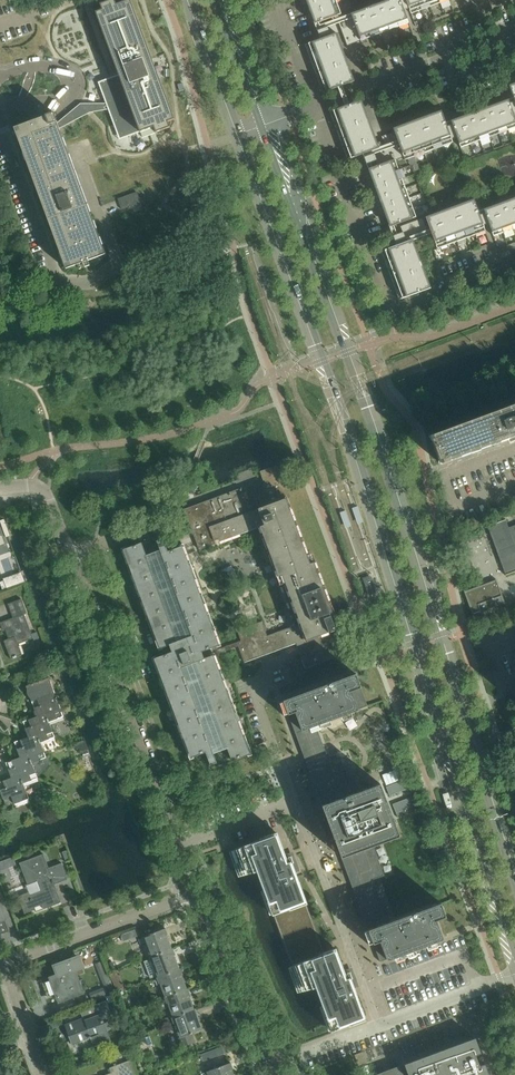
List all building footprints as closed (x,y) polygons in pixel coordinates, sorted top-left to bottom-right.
[(96,12),(119,75),(98,82),(106,104),(108,110),(114,125),(121,123),(126,137),(140,132),(154,127),(156,133),(170,128),(168,122),(174,120),(130,0),(129,0),(116,5),(114,0),(112,0),(100,4),(102,10),(96,12)] [(341,14),(336,0),(306,0),(315,24),(341,14)] [(361,41),(409,23),(406,16),(400,0),(389,0),(351,14),(352,18),(339,23),(347,46),(361,41)] [(412,14),(406,0),(400,0),(406,16),(409,15),(412,14)] [(412,14),(449,0),(406,0),(412,14)] [(305,45),(323,93),(354,81),(337,34),(339,33),(334,20),(326,24),(327,27),(317,31),(320,39),(305,45)] [(361,100),(330,112),(347,160),(379,148),(361,100)] [(514,127),(514,117),(509,100),(451,121),(458,140),(461,148),(514,127)] [(26,124),(14,128),(15,131),(17,135),(45,212),(46,214),(66,269),(84,262),(88,261),(105,254),(89,212),(66,147),(60,131),(59,129),(84,111),(86,110),(94,110),(108,110),(106,104),(81,104),(80,104),(75,110),(57,123),(57,122),(54,113),(45,116),(46,117),(39,119),(39,120),(33,122),(32,122),(26,124)] [(399,223),(416,217),(412,207),(409,198),(405,188),(402,178),(398,170),(395,160),(403,157),(405,160),(453,142),(446,123),(441,111),(393,129),(394,132),(382,137),(386,149),(364,157),(366,164),(371,162),(373,167),(372,168),(393,225),(399,223)] [(458,140),(451,121),(448,122),(446,123),(453,142),(455,141),(458,140)] [(141,203),(137,192),(118,199),(118,201),(121,209),(122,210),(141,203)] [(484,209),(491,229),(493,236),(514,228),(514,198),(484,209)] [(426,217),(438,249),(486,231),(478,211),(474,199),(426,217)] [(491,229),(484,209),(481,210),(478,211),(486,231),(488,230),(491,229)] [(400,225),(400,226),(417,220),(417,218),(416,217),(399,223),(400,225)] [(393,236),(395,243),(427,231),(423,218),(417,220),(400,226),(403,232),(393,236)] [(399,299),(418,292),(431,288),(413,240),(382,251),(399,299)] [(500,409),(430,435),(441,464),(443,464),(514,437),(514,403),(500,409)] [(156,552),(151,554),(146,555),(143,546),(142,544),(142,543),(123,550),(159,646),(160,648),(170,645),(173,652),(155,659),(160,673),(191,757),(206,752),(207,754),(211,765),(218,763),(214,753),(223,750),(228,748),(231,758),(232,760),(232,761),(250,754),(214,656),(238,647),(245,663),(286,648),(296,644),(302,660),(306,669),(337,657),(328,633),(330,632),(336,630),(331,619),(331,616),(330,613),(332,612),(314,563),(310,564),(286,499),(290,498),(283,480),(278,465),(260,471),(270,498),(249,506),(242,488),(184,509),(187,517),(192,531),(199,550),(216,544),(215,541),(259,524),(297,625),(268,636),(263,622),(238,631),(242,641),(219,650),(218,646),(220,646),(183,546),(171,551),(168,552),(167,548),(163,539),(163,538),(157,541),(160,550),(156,552)] [(509,528),(506,520),(488,527),(489,527),(506,575),(506,576),(514,572),(514,526),(509,528)] [(164,522),(151,527),(156,539),(169,535),(164,522)] [(371,577),(364,580),(369,596),(376,593),(371,577)] [(464,591),(473,616),(474,615),(474,614),(481,612),(504,603),(504,604),(505,604),(496,579),(495,580),(496,580),(465,591),(464,591)] [(24,614),(26,613),(21,599),(8,604),(13,618),(0,623),(3,630),(6,629),(10,638),(4,641),(11,660),(13,659),(16,658),(16,657),(22,655),(18,644),(33,638),(24,614)] [(299,656),(287,661),(292,672),(304,667),(299,656)] [(356,674),(283,700),(295,733),(301,731),(327,803),(322,805),(329,825),(323,827),(328,840),(334,838),(341,857),(347,855),(373,927),(368,929),(380,962),(443,939),(436,920),(446,916),(441,902),(396,919),(389,922),(373,880),(384,876),(373,846),(400,836),(382,788),(380,783),(354,793),(340,756),(329,760),(316,726),(368,706),(356,674)] [(31,698),(37,716),(46,713),(49,721),(49,720),(63,715),(49,677),(26,685),(27,688),(27,690),(28,692),(28,694),(29,696),(31,698)] [(46,713),(37,716),(23,721),(29,737),(38,734),(41,742),(41,741),(55,736),(49,720),(49,721),(46,713)] [(15,742),(20,758),(29,755),(32,762),(33,762),(47,757),(41,741),(41,742),(38,734),(29,737),(15,742)] [(29,755),(20,758),(6,763),(12,778),(20,775),(23,783),(24,783),(38,778),(33,762),(32,762),(29,755)] [(24,783),(23,783),(20,775),(12,778),(0,782),(0,789),(4,799),(7,806),(14,804),(15,804),(29,799),(24,783)] [(407,779),(387,786),(391,796),(411,789),(407,779)] [(394,803),(398,812),(417,805),(413,796),(394,803)] [(277,834),(232,851),(241,877),(259,870),(260,874),(258,875),(273,915),(292,966),(291,967),(300,993),(315,987),(332,1031),(342,1027),(366,1018),(351,979),(355,978),(353,972),(346,975),(336,949),(325,954),(306,903),(307,902),(292,863),(296,862),(294,856),(287,859),(277,834)] [(44,854),(21,863),(28,884),(27,885),(27,886),(37,882),(41,891),(30,894),(29,892),(19,896),(25,914),(35,910),(36,912),(37,912),(35,907),(42,904),(44,908),(43,908),(44,909),(61,903),(61,901),(60,902),(57,893),(58,893),(54,884),(55,884),(54,881),(65,876),(65,877),(67,876),(62,863),(49,868),(44,854)] [(9,932),(5,921),(7,921),(0,903),(0,935),(9,932)] [(144,936),(151,957),(172,949),(165,929),(144,936)] [(151,957),(159,977),(180,969),(172,949),(151,957)] [(51,978),(52,980),(42,983),(48,998),(57,994),(60,1001),(83,993),(77,976),(85,973),(79,957),(73,960),(73,959),(55,966),(58,976),(51,978)] [(92,991),(95,999),(115,992),(104,960),(95,963),(104,987),(92,991)] [(159,977),(166,997),(187,990),(180,969),(159,977)] [(187,990),(166,997),(173,1017),(194,1009),(187,990)] [(106,1002),(82,1011),(85,1018),(65,1025),(72,1044),(91,1037),(94,1046),(111,1040),(108,1031),(114,1026),(110,1022),(113,1021),(106,1002)] [(202,1029),(194,1009),(173,1017),(180,1036),(178,1037),(181,1047),(195,1042),(192,1033),(202,1029)] [(485,1064),(480,1066),(476,1055),(481,1053),(476,1039),(475,1038),(405,1064),(405,1065),(409,1074),(489,1074),(485,1064)] [(204,1060),(226,1051),(223,1045),(202,1054),(204,1060)] [(104,1074),(134,1074),(129,1061),(130,1061),(130,1060),(110,1068),(112,1072),(104,1074)] [(211,1074),(234,1074),(230,1063),(209,1071),(211,1074)] [(400,1066),(375,1074),(404,1074),(400,1066)]
